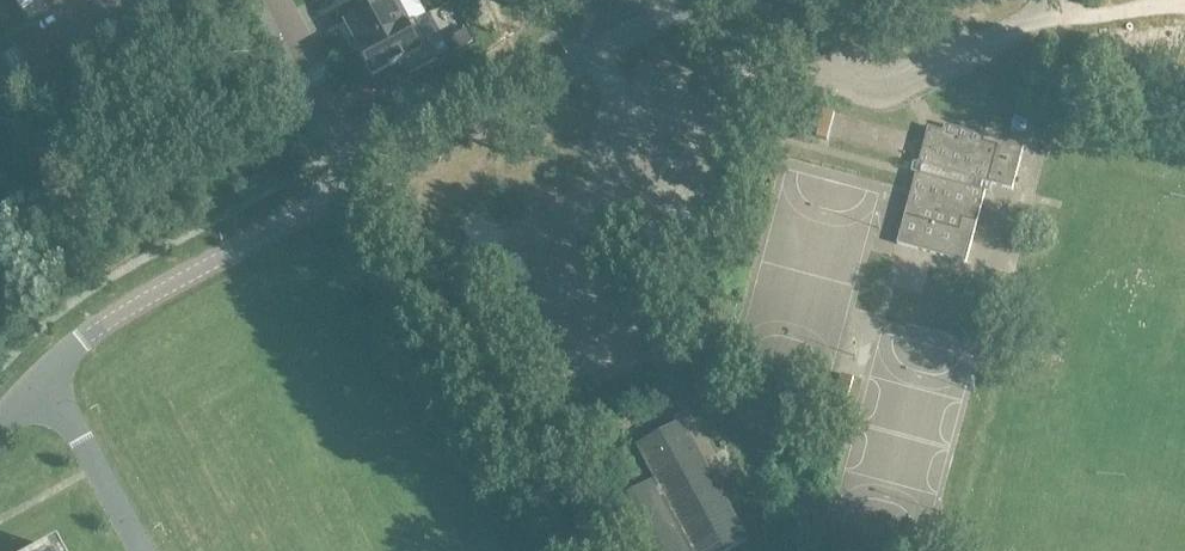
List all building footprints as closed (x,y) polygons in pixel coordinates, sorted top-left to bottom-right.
[(22,10),(39,0),(16,0),(22,10)] [(375,10),(346,25),(360,50),(361,52),(407,27),(393,2),(396,0),(369,0),(375,10)] [(410,75),(438,60),(430,46),(420,51),(407,27),(361,52),(360,50),(359,51),(374,79),(403,63),(410,75)] [(466,30),(450,40),(457,54),(474,44),(466,30)] [(917,174),(912,189),(897,245),(966,264),(985,192),(981,191),(984,183),(1013,190),(1023,151),(1024,147),(946,126),(944,132),(929,128),(919,165),(923,167),(921,175),(917,174)] [(854,379),(842,376),(836,397),(847,400),(854,379)] [(683,422),(638,447),(658,483),(614,508),(637,550),(730,550),(748,541),(683,422)]
